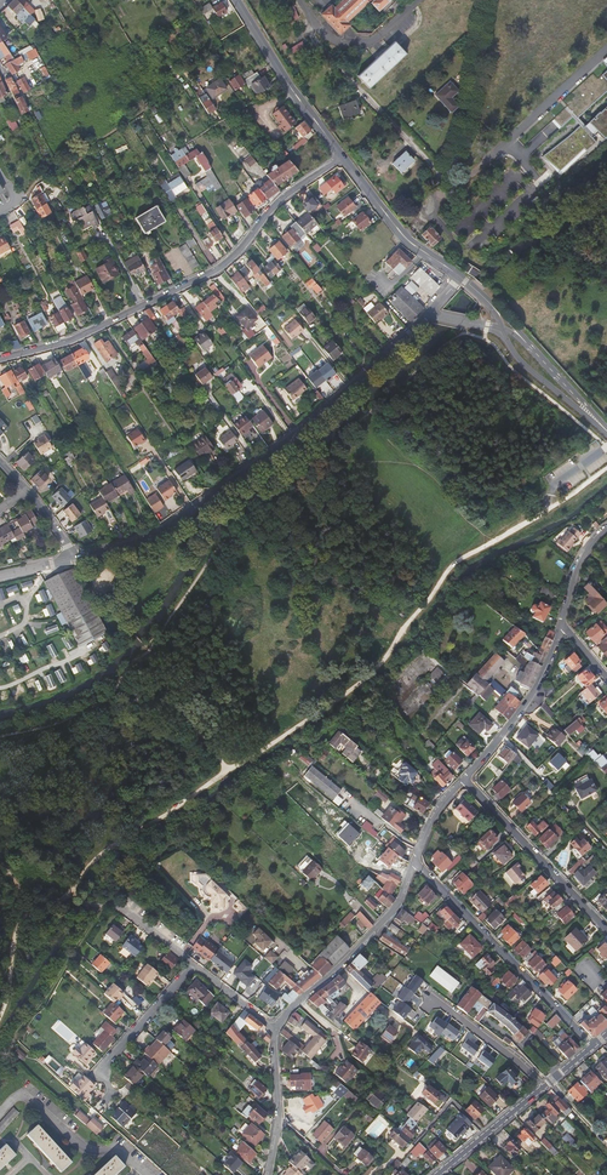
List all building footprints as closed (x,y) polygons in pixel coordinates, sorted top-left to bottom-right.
[(7,6),(16,15),(20,11),(22,12),(17,17),(17,19),(22,24),(26,20),(37,30),(41,25),(31,14),(29,15),(17,0),(13,0),(7,6)] [(29,15),(31,14),(35,12),(23,0),(17,0),(29,15)] [(335,9),(331,5),(321,14),(340,34),(350,25),(347,21),(370,0),(344,0),(335,9)] [(373,1),(371,3),(383,15),(399,0),(372,0),(373,1)] [(209,3),(199,9),(203,15),(213,8),(212,8),(209,3)] [(220,3),(212,8),(213,8),(218,17),(226,12),(220,3)] [(292,5),(288,8),(294,19),(298,17),(292,5)] [(41,8),(35,10),(39,20),(44,18),(41,8)] [(290,48),(293,53),(305,45),(302,40),(290,48)] [(357,76),(369,87),(406,51),(394,40),(357,76)] [(0,53),(0,58),(3,57),(9,52),(7,48),(0,53)] [(36,48),(26,52),(30,60),(40,55),(36,48)] [(235,72),(238,70),(226,51),(223,53),(235,72)] [(9,52),(3,57),(4,59),(6,58),(9,62),(14,59),(9,52)] [(23,61),(20,56),(14,59),(9,62),(5,64),(6,65),(12,75),(20,70),(16,65),(23,61)] [(3,57),(0,58),(0,62),(3,67),(6,65),(5,64),(9,62),(6,58),(4,59),(3,57)] [(251,69),(241,75),(244,79),(254,73),(251,69)] [(568,106),(554,120),(561,128),(573,118),(581,125),(569,136),(542,156),(560,171),(585,149),(586,151),(596,140),(593,137),(598,132),(605,138),(606,136),(606,109),(605,108),(601,112),(600,112),(595,117),(596,118),(596,119),(594,117),(586,125),(579,118),(606,91),(606,71),(598,79),(592,73),(563,100),(568,106)] [(260,78),(256,72),(254,73),(244,79),(248,86),(260,78)] [(22,74),(14,78),(24,93),(31,89),(22,74)] [(242,80),(244,79),(241,75),(239,76),(238,75),(229,81),(235,90),(244,84),(242,80)] [(269,86),(263,77),(260,78),(248,86),(250,90),(253,88),(257,94),(269,86)] [(12,87),(15,85),(10,78),(5,80),(8,85),(11,92),(16,89),(14,88),(13,88),(12,87)] [(219,79),(203,90),(205,93),(209,99),(212,97),(212,98),(226,89),(219,79)] [(450,81),(435,95),(452,113),(458,105),(452,98),(459,90),(450,81)] [(16,89),(11,92),(21,114),(27,111),(26,107),(27,107),(21,96),(21,95),(17,89),(16,89)] [(205,93),(199,98),(198,98),(208,113),(215,109),(209,99),(205,93)] [(355,100),(338,106),(344,122),(364,115),(363,112),(360,113),(355,100)] [(285,131),(295,123),(282,106),(278,109),(277,107),(276,107),(275,108),(275,109),(276,111),(272,114),(280,124),(278,125),(278,127),(279,128),(280,128),(282,127),(285,131)] [(13,118),(7,121),(11,129),(12,131),(18,128),(15,123),(16,123),(13,118)] [(311,130),(303,121),(295,127),(302,137),(303,137),(310,131),(311,130)] [(313,135),(310,131),(303,137),(304,138),(307,142),(313,135)] [(304,138),(293,147),(296,150),(304,145),(307,142),(304,138)] [(199,153),(198,151),(196,149),(189,153),(184,147),(178,151),(177,149),(174,151),(175,153),(170,156),(175,162),(178,168),(195,156),(199,153)] [(199,153),(195,156),(205,171),(204,172),(207,176),(213,173),(210,168),(211,168),(207,162),(208,162),(200,149),(198,151),(199,153)] [(414,159),(405,150),(393,162),(401,171),(414,159)] [(253,158),(251,155),(244,160),(249,166),(256,161),(253,158)] [(297,171),(288,160),(278,166),(276,163),(272,166),(272,169),(273,170),(266,174),(270,179),(275,186),(297,171)] [(186,168),(185,169),(180,171),(185,178),(190,175),(186,168)] [(216,190),(221,186),(213,173),(207,176),(195,184),(200,191),(206,188),(209,192),(214,188),(216,190)] [(165,179),(159,183),(171,202),(177,199),(175,195),(187,188),(179,176),(167,183),(165,179)] [(335,176),(319,188),(323,194),(331,188),(335,193),(345,185),(339,177),(337,179),(335,176)] [(263,184),(260,181),(259,182),(258,181),(254,183),(259,189),(266,199),(278,190),(275,186),(270,179),(269,179),(263,184)] [(247,181),(243,184),(246,189),(251,186),(247,181)] [(31,199),(36,209),(46,203),(49,201),(45,193),(41,194),(41,193),(43,192),(39,184),(37,186),(37,187),(36,188),(38,190),(31,194),(31,199)] [(248,195),(251,198),(249,200),(251,203),(253,202),(258,208),(267,202),(257,189),(248,195)] [(314,212),(322,206),(314,196),(308,200),(308,199),(304,202),(306,205),(304,207),(307,211),(307,212),(308,213),(309,214),(313,211),(314,212)] [(336,207),(343,216),(355,207),(348,198),(336,207)] [(232,213),(236,210),(230,199),(216,208),(222,218),(223,218),(229,226),(235,222),(231,216),(233,215),(232,213)] [(254,210),(246,199),(237,205),(244,217),(254,210)] [(46,203),(36,209),(40,218),(51,212),(46,203)] [(201,215),(206,212),(201,204),(196,207),(201,215)] [(93,228),(98,225),(88,206),(83,208),(82,207),(74,211),(74,212),(70,214),(73,221),(78,219),(82,228),(88,225),(87,224),(90,222),(93,228)] [(98,210),(102,219),(109,215),(105,206),(98,210)] [(156,206),(135,218),(144,233),(165,221),(156,206)] [(404,209),(397,214),(400,218),(407,213),(404,209)] [(551,216),(554,223),(566,217),(564,214),(566,213),(564,210),(563,211),(561,211),(551,216)] [(362,212),(352,220),(360,230),(370,222),(362,212)] [(308,213),(296,223),(302,230),(305,233),(317,223),(309,214),(308,213)] [(27,223),(23,216),(19,219),(23,225),(27,223)] [(21,235),(26,233),(19,220),(14,223),(18,229),(21,235)] [(296,223),(296,222),(290,227),(291,228),(282,236),(289,246),(300,238),(297,234),(299,232),(302,230),(296,223)] [(14,223),(9,226),(13,232),(18,229),(14,223)] [(222,236),(214,223),(210,226),(212,228),(210,229),(211,230),(209,232),(214,241),(222,236)] [(429,243),(427,245),(430,247),(440,237),(435,231),(437,229),(433,225),(422,235),(429,243)] [(302,230),(299,232),(306,239),(309,237),(305,233),(302,230)] [(3,236),(0,238),(0,253),(10,248),(3,236)] [(197,244),(192,237),(185,241),(186,243),(189,248),(197,244)] [(208,237),(202,241),(207,249),(213,245),(208,237)] [(270,256),(272,258),(274,257),(277,259),(287,251),(279,241),(269,249),(271,253),(269,255),(270,256)] [(186,243),(179,248),(192,269),(199,265),(189,248),(186,243)] [(316,243),(313,247),(318,252),(321,248),(316,243)] [(81,261),(86,258),(82,250),(80,251),(79,249),(75,251),(81,261)] [(399,249),(398,249),(396,251),(385,262),(398,275),(412,261),(411,261),(399,249)] [(124,263),(131,275),(134,273),(136,275),(139,276),(140,272),(145,269),(138,255),(124,263)] [(164,268),(158,257),(154,259),(156,263),(150,266),(154,273),(153,274),(158,284),(170,278),(170,277),(166,270),(164,268)] [(105,264),(96,269),(103,282),(118,274),(112,264),(113,263),(111,258),(104,262),(105,264)] [(267,287),(271,284),(251,260),(250,258),(248,260),(249,262),(246,265),(253,274),(255,272),(258,276),(267,287)] [(270,277),(281,268),(273,259),(268,264),(263,268),(270,277)] [(467,262),(461,268),(473,276),(474,277),(480,271),(467,262)] [(244,266),(240,269),(245,276),(249,273),(244,266)] [(433,282),(419,268),(411,277),(430,296),(439,287),(433,282)] [(231,279),(239,289),(241,288),(243,291),(249,286),(239,273),(231,279)] [(76,285),(81,295),(86,292),(86,291),(89,290),(93,288),(87,276),(75,282),(76,285)] [(147,285),(152,282),(148,276),(143,278),(147,285)] [(312,287),(316,283),(312,278),(305,284),(309,289),(312,287)] [(321,289),(316,283),(312,287),(317,293),(321,289)] [(221,300),(224,298),(214,284),(209,287),(213,292),(214,292),(217,296),(218,296),(221,300)] [(83,299),(76,285),(73,286),(68,289),(66,291),(69,296),(71,296),(75,303),(71,304),(77,315),(87,310),(81,300),(83,299)] [(401,286),(388,300),(410,321),(423,308),(401,286)] [(203,302),(210,311),(221,303),(218,299),(217,299),(213,294),(203,302)] [(61,296),(53,300),(64,322),(72,317),(66,307),(67,306),(61,296)] [(177,312),(181,309),(175,301),(173,303),(172,301),(166,306),(172,315),(177,312)] [(206,321),(213,316),(210,311),(203,302),(195,308),(206,321)] [(367,313),(374,322),(381,317),(382,318),(388,313),(379,302),(367,313)] [(308,323),(315,317),(303,303),(296,309),(308,323)] [(172,322),(175,319),(172,315),(166,306),(160,310),(166,320),(165,320),(168,325),(172,322)] [(248,307),(236,316),(245,327),(251,323),(256,319),(248,307)] [(157,319),(149,308),(144,310),(152,322),(157,319)] [(181,309),(177,312),(184,322),(191,317),(188,313),(185,315),(181,309)] [(41,312),(28,320),(34,332),(43,327),(43,325),(47,323),(41,312)] [(57,333),(62,330),(61,328),(65,326),(63,321),(62,322),(57,312),(48,317),(57,333)] [(148,318),(134,328),(141,339),(155,329),(148,318)] [(23,320),(14,325),(20,337),(30,332),(23,320)] [(303,330),(295,320),(283,329),(291,339),(298,333),(298,334),(303,330)] [(180,333),(183,331),(177,321),(173,324),(180,333)] [(228,335),(221,326),(217,329),(224,338),(228,335)] [(245,327),(241,330),(247,337),(251,334),(247,330),(245,327)] [(150,365),(156,361),(133,329),(122,337),(130,348),(136,343),(137,345),(138,343),(140,346),(139,346),(148,358),(146,360),(150,365)] [(203,351),(213,344),(204,332),(194,339),(203,351)] [(21,347),(16,338),(11,340),(15,349),(21,347)] [(100,339),(93,343),(106,362),(117,355),(108,340),(103,343),(100,339)] [(323,348),(332,359),(342,351),(333,340),(323,348)] [(263,345),(249,356),(257,366),(259,366),(263,363),(266,360),(272,356),(263,345)] [(78,364),(85,376),(87,375),(86,374),(88,373),(81,363),(88,358),(87,357),(89,356),(87,352),(85,353),(82,348),(71,354),(78,364)] [(78,364),(71,354),(60,360),(66,371),(78,364)] [(319,369),(327,361),(322,357),(315,365),(319,369)] [(41,367),(48,378),(61,369),(55,358),(41,367)] [(315,388),(337,373),(329,362),(307,376),(315,388)] [(38,363),(28,370),(34,380),(45,374),(38,363)] [(195,375),(202,384),(212,377),(205,367),(195,375)] [(216,376),(224,370),(222,367),(214,373),(216,376)] [(22,368),(19,370),(18,368),(13,371),(21,384),(28,379),(22,368)] [(106,372),(103,368),(99,370),(103,377),(107,375),(106,372)] [(107,375),(115,387),(119,385),(121,384),(111,369),(106,372),(107,375)] [(18,386),(20,384),(18,380),(17,381),(11,370),(7,372),(6,371),(5,371),(3,372),(3,373),(3,374),(0,376),(0,378),(5,387),(1,389),(7,399),(9,398),(8,396),(11,395),(6,387),(9,385),(13,383),(15,382),(18,386)] [(221,380),(224,385),(234,377),(231,373),(221,380)] [(235,378),(225,385),(231,394),(240,388),(239,386),(241,385),(235,378)] [(299,378),(284,389),(292,400),(299,395),(298,394),(306,388),(299,378)] [(16,387),(20,395),(21,394),(25,392),(20,384),(18,386),(16,387)] [(115,387),(121,396),(124,394),(119,385),(115,387)] [(321,401),(324,399),(317,390),(314,392),(321,401)] [(299,395),(292,400),(291,401),(295,406),(302,400),(299,395)] [(34,408),(29,400),(25,402),(30,410),(34,408)] [(125,404),(120,407),(123,412),(128,409),(125,404)] [(258,415),(252,419),(261,431),(272,423),(263,411),(261,408),(255,412),(258,415)] [(35,423),(41,420),(37,414),(32,417),(35,423)] [(233,425),(240,435),(248,429),(252,426),(245,416),(233,425)] [(9,427),(0,417),(0,435),(9,427)] [(141,443),(145,440),(137,428),(126,435),(134,446),(140,442),(141,443)] [(238,440),(231,430),(219,439),(226,449),(238,440)] [(41,438),(33,443),(40,454),(52,447),(44,433),(39,436),(41,438)] [(205,436),(192,445),(200,457),(208,452),(209,452),(214,449),(205,436)] [(176,448),(163,457),(165,461),(179,451),(176,448)] [(68,457),(65,459),(69,465),(72,463),(71,461),(75,458),(70,450),(66,453),(68,457)] [(27,452),(17,461),(24,469),(34,460),(27,452)] [(145,456),(138,461),(140,465),(148,461),(145,456)] [(189,459),(174,470),(181,480),(196,470),(189,459)] [(41,470),(32,478),(39,486),(48,478),(41,470)] [(111,483),(118,495),(126,490),(129,494),(134,491),(125,475),(111,483)] [(176,491),(169,480),(156,488),(164,500),(169,497),(168,496),(176,491)] [(118,495),(111,483),(99,491),(102,497),(105,502),(118,495)] [(60,487),(52,496),(62,506),(71,498),(60,487)] [(146,498),(154,512),(164,507),(157,492),(146,498)] [(105,502),(102,497),(90,504),(97,517),(103,513),(102,512),(109,508),(105,502)] [(73,504),(63,511),(71,522),(81,516),(73,504)] [(38,522),(31,509),(24,513),(25,514),(15,519),(20,527),(12,532),(14,537),(16,540),(24,535),(23,532),(32,527),(31,526),(38,522)] [(86,520),(75,526),(82,537),(92,531),(86,520)] [(8,524),(0,528),(0,545),(14,537),(12,532),(8,524)] [(559,538),(556,542),(567,552),(574,543),(573,542),(576,538),(577,538),(581,533),(573,527),(569,532),(568,531),(561,539),(559,538)] [(73,567),(45,582),(62,613),(67,622),(80,647),(107,632),(73,567)] [(598,613),(606,605),(606,603),(598,593),(602,590),(592,580),(584,587),(589,592),(594,597),(588,603),(593,609),(588,613),(592,617),(597,613),(598,613)] [(555,595),(543,586),(538,593),(551,602),(555,595)] [(586,600),(588,603),(594,597),(589,592),(587,595),(589,597),(586,600)] [(550,608),(539,602),(537,607),(534,605),(531,606),(529,610),(530,612),(533,614),(531,618),(542,623),(550,608)] [(67,622),(62,613),(57,615),(59,619),(61,625),(65,623),(67,622)] [(9,625),(5,616),(0,618),(0,627),(0,628),(9,625)] [(596,645),(600,641),(606,635),(606,630),(606,629),(606,627),(601,620),(596,624),(595,623),(585,631),(596,645)] [(47,634),(59,630),(57,623),(44,628),(47,634)] [(512,648),(524,635),(525,635),(515,627),(502,640),(512,648)] [(545,637),(539,651),(547,655),(553,642),(554,632),(549,630),(545,638),(545,637)] [(62,637),(68,649),(73,646),(67,635),(62,637)] [(600,641),(602,643),(598,647),(606,657),(606,635),(600,641)] [(47,645),(52,657),(58,655),(53,643),(47,645)] [(485,683),(498,668),(506,658),(498,651),(465,686),(472,692),(474,691),(476,693),(471,699),(470,698),(463,706),(467,710),(473,703),(479,695),(488,685),(485,683)] [(533,652),(529,661),(541,667),(543,663),(547,655),(539,651),(537,654),(533,652)] [(23,664),(29,660),(26,653),(19,657),(23,664)] [(519,685),(529,690),(541,667),(529,661),(520,653),(515,659),(517,660),(519,658),(527,666),(526,669),(524,674),(518,671),(514,681),(519,683),(519,685)] [(575,658),(572,654),(564,661),(567,665),(564,668),(568,673),(580,662),(576,658),(575,658)] [(516,661),(526,669),(527,666),(519,658),(517,660),(516,661)] [(4,663),(7,671),(14,668),(11,660),(4,663)] [(72,667),(74,673),(83,669),(81,663),(72,667)] [(582,666),(579,663),(572,670),(574,672),(582,666)] [(61,683),(66,680),(60,668),(54,671),(61,683)] [(502,671),(498,668),(485,683),(488,685),(492,680),(493,681),(502,671)] [(440,669),(432,679),(439,686),(448,676),(440,669)] [(585,688),(594,680),(588,672),(586,674),(585,671),(576,678),(585,688)] [(45,676),(50,688),(56,685),(51,673),(45,676)] [(492,680),(488,685),(500,695),(503,691),(498,687),(499,686),(493,681),(492,680)] [(594,689),(590,684),(581,692),(590,702),(599,695),(594,689)] [(494,708),(507,720),(508,719),(516,709),(502,697),(500,695),(488,685),(479,695),(485,701),(491,694),(499,701),(494,708)] [(552,685),(543,688),(544,692),(544,698),(549,699),(554,695),(552,690),(554,689),(552,685)] [(511,687),(502,697),(516,709),(520,703),(514,698),(517,693),(511,687)] [(606,695),(597,702),(599,704),(598,705),(606,714),(606,696),(606,695)] [(554,715),(543,703),(540,707),(550,718),(554,715)] [(484,729),(487,731),(492,725),(479,714),(469,725),(480,735),(484,729)] [(584,720),(581,716),(563,731),(568,736),(575,730),(578,734),(584,729),(580,725),(582,724),(580,723),(584,720)] [(461,729),(464,726),(457,720),(455,724),(457,726),(461,729)] [(537,734),(539,732),(528,723),(516,738),(528,748),(538,735),(537,734)] [(354,740),(341,728),(328,744),(338,752),(342,748),(345,750),(342,754),(352,762),(361,753),(356,749),(357,747),(351,743),(354,740)] [(554,728),(546,738),(558,747),(566,738),(554,728)] [(475,749),(467,741),(464,744),(460,740),(455,745),(467,757),(475,749)] [(428,741),(424,744),(431,751),(434,747),(428,741)] [(510,759),(512,761),(513,760),(516,756),(506,747),(498,756),(506,763),(510,759)] [(329,752),(324,749),(318,758),(323,761),(329,752)] [(462,762),(452,753),(445,761),(454,770),(462,762)] [(557,771),(566,762),(558,754),(549,763),(554,768),(557,771)] [(302,755),(299,758),(308,766),(311,762),(302,755)] [(600,768),(606,763),(606,761),(603,755),(595,760),(600,768)] [(449,771),(444,766),(436,758),(429,764),(436,771),(431,775),(435,780),(434,781),(436,784),(437,783),(442,787),(452,778),(447,773),(449,771)] [(400,776),(397,779),(401,784),(406,786),(408,784),(410,786),(411,785),(417,779),(415,777),(418,774),(406,763),(401,769),(402,770),(398,774),(400,776)] [(341,791),(311,767),(304,776),(333,800),(341,791)] [(401,769),(393,776),(397,779),(400,776),(398,774),(402,770),(401,769)] [(421,782),(417,779),(411,785),(416,787),(417,786),(421,782)] [(595,791),(589,780),(574,787),(574,788),(579,799),(595,791)] [(509,790),(501,781),(492,789),(497,795),(496,796),(499,799),(509,790)] [(230,793),(225,798),(228,801),(233,796),(230,793)] [(389,799),(382,793),(378,797),(385,803),(389,799)] [(531,803),(522,794),(512,803),(521,813),(531,803)] [(407,805),(421,815),(428,804),(420,799),(419,800),(413,796),(407,805)] [(477,813),(464,800),(455,809),(468,822),(477,813)] [(390,807),(381,818),(400,834),(405,828),(400,823),(405,816),(396,809),(394,811),(390,807)] [(570,817),(572,815),(567,808),(564,811),(570,817)] [(383,814),(377,809),(374,812),(381,818),(383,814)] [(366,821),(361,827),(367,832),(370,829),(372,826),(366,821)] [(546,828),(547,827),(542,821),(537,827),(532,821),(526,827),(535,836),(540,831),(541,832),(546,828)] [(548,830),(546,828),(541,832),(536,838),(547,849),(557,840),(556,839),(563,833),(554,824),(548,830)] [(370,829),(367,832),(381,843),(384,839),(370,829)] [(490,830),(478,841),(479,843),(474,848),(474,850),(471,852),(472,852),(472,853),(472,854),(473,854),(474,855),(476,852),(479,855),(480,855),(485,850),(486,850),(496,840),(492,836),(493,834),(490,830)] [(450,835),(445,840),(449,845),(454,839),(450,835)] [(387,844),(385,847),(388,849),(397,856),(401,859),(404,854),(410,857),(413,850),(404,845),(402,849),(398,846),(400,843),(393,838),(388,844),(387,844)] [(582,856),(591,847),(583,839),(580,842),(576,838),(570,844),(582,856)] [(510,849),(503,842),(491,851),(494,855),(502,865),(511,857),(507,852),(510,849)] [(388,868),(397,856),(388,849),(378,861),(380,862),(384,865),(388,868)] [(446,869),(449,872),(462,860),(454,852),(451,854),(455,859),(451,863),(441,853),(432,862),(436,866),(438,868),(442,872),(446,869)] [(321,870),(306,855),(295,867),(311,881),(321,870)] [(503,866),(502,865),(494,855),(491,857),(501,868),(503,866)] [(595,859),(592,856),(579,868),(572,874),(574,876),(577,879),(576,881),(577,882),(579,881),(586,889),(594,881),(591,878),(595,873),(589,867),(584,871),(582,869),(584,869),(595,859)] [(474,860),(468,866),(470,869),(477,863),(474,860)] [(520,872),(518,869),(519,868),(520,867),(517,863),(505,873),(515,884),(524,877),(520,872)] [(568,871),(571,875),(572,874),(579,868),(575,865),(568,871)] [(383,870),(380,876),(387,880),(397,885),(399,881),(400,878),(383,870)] [(384,884),(387,880),(380,876),(371,871),(368,876),(374,881),(377,879),(384,884)] [(473,886),(461,874),(459,876),(457,874),(451,880),(453,882),(452,883),(463,895),(473,886)] [(208,876),(204,876),(197,877),(197,885),(204,885),(207,888),(206,890),(206,892),(207,893),(208,895),(210,896),(211,896),(212,896),(212,906),(218,905),(218,911),(223,911),(224,910),(226,910),(227,909),(227,907),(228,906),(227,904),(226,903),(225,902),(224,901),(222,901),(222,900),(222,899),(225,895),(215,886),(217,885),(208,876)] [(367,890),(374,881),(368,876),(363,881),(360,884),(367,890)] [(533,889),(537,893),(545,886),(543,883),(544,882),(540,877),(530,885),(533,889)] [(384,884),(381,887),(382,888),(391,895),(397,885),(387,880),(384,884)] [(432,898),(435,895),(425,886),(416,895),(419,899),(418,900),(422,903),(423,902),(426,905),(428,902),(429,903),(433,899),(432,898)] [(535,899),(538,903),(553,891),(549,887),(535,899)] [(374,896),(388,909),(395,900),(391,895),(382,888),(374,896)] [(481,910),(483,912),(485,910),(491,904),(479,891),(471,899),(476,905),(474,906),(479,911),(481,910)] [(564,905),(553,892),(544,900),(552,909),(547,912),(550,916),(554,912),(564,905)] [(606,893),(604,895),(603,894),(601,895),(602,896),(598,901),(602,906),(606,912),(606,893)] [(517,897),(514,894),(504,903),(505,904),(506,906),(517,897)] [(502,907),(505,904),(504,903),(498,897),(495,900),(502,907)] [(367,899),(364,902),(373,911),(377,906),(368,898),(367,899)] [(201,904),(199,901),(192,910),(194,911),(201,904)] [(243,917),(249,910),(240,901),(237,906),(239,908),(236,911),(243,917)] [(574,917),(564,905),(554,912),(564,924),(574,917)] [(447,920),(453,914),(445,907),(444,907),(442,910),(440,908),(438,910),(447,920)] [(413,924),(416,920),(413,918),(401,909),(394,918),(401,923),(403,921),(408,924),(410,922),(413,924)] [(487,913),(485,910),(483,912),(482,913),(477,918),(480,922),(485,916),(485,915),(487,913)] [(504,919),(495,910),(485,920),(493,930),(496,927),(497,928),(502,923),(501,922),(504,919)] [(340,924),(343,929),(349,923),(354,916),(350,912),(340,924)] [(354,916),(368,931),(370,929),(373,926),(359,912),(354,916)] [(417,913),(413,918),(416,920),(421,924),(426,919),(421,915),(418,913),(417,913)] [(460,922),(453,914),(447,920),(443,924),(449,930),(453,926),(456,929),(459,927),(457,925),(460,922)] [(521,924),(523,923),(521,922),(519,919),(514,914),(511,916),(518,924),(520,922),(521,924)] [(428,920),(426,919),(421,924),(422,925),(427,928),(433,933),(436,930),(438,928),(427,921),(428,920)] [(396,934),(399,930),(391,924),(387,928),(396,934)] [(105,934),(115,942),(125,930),(120,927),(119,928),(118,930),(116,928),(112,925),(105,934)] [(417,931),(422,935),(427,928),(422,925),(417,931)] [(519,938),(507,926),(499,933),(503,936),(501,937),(509,945),(512,942),(513,943),(519,938)] [(268,947),(272,942),(257,928),(251,933),(254,936),(253,942),(261,950),(266,944),(268,947)] [(578,933),(574,929),(564,939),(575,951),(583,944),(584,945),(588,941),(580,932),(578,933)] [(409,951),(384,934),(379,940),(406,957),(409,951)] [(456,939),(453,935),(446,942),(450,945),(456,939)] [(469,935),(459,945),(472,958),(482,948),(469,935)] [(122,947),(135,957),(135,956),(143,947),(138,944),(136,942),(137,940),(131,936),(122,947)] [(349,949),(337,936),(335,938),(323,951),(318,955),(309,965),(313,969),(321,977),(326,972),(342,956),(349,949)] [(221,972),(225,975),(232,966),(215,953),(218,949),(207,940),(198,952),(204,956),(203,957),(217,968),(216,970),(220,973),(221,972)] [(524,961),(531,955),(529,953),(531,951),(521,941),(513,949),(514,951),(516,953),(515,955),(516,956),(517,957),(518,955),(524,961)] [(603,943),(596,950),(605,959),(606,958),(606,947),(603,943)] [(263,957),(270,963),(277,956),(270,950),(263,957)] [(172,968),(179,960),(168,951),(161,960),(172,968)] [(575,966),(588,954),(587,952),(573,964),(575,966)] [(100,955),(91,965),(101,973),(109,963),(103,958),(100,955)] [(367,963),(359,955),(351,963),(357,970),(351,975),(363,987),(367,991),(373,984),(359,971),(367,963)] [(533,958),(531,955),(524,961),(536,973),(545,965),(536,955),(533,958)] [(495,965),(486,956),(481,961),(480,960),(474,965),(478,970),(481,968),(482,966),(490,974),(495,969),(492,967),(495,965)] [(555,967),(561,962),(555,956),(553,958),(551,960),(553,962),(552,963),(555,967)] [(247,987),(255,977),(247,971),(252,966),(244,960),(233,974),(242,981),(241,982),(247,987)] [(346,970),(351,975),(357,970),(351,963),(345,969),(346,970)] [(157,974),(146,965),(135,978),(145,986),(150,981),(152,978),(154,979),(157,974)] [(261,974),(266,977),(275,967),(273,966),(270,969),(268,966),(261,974)] [(456,987),(458,984),(435,966),(428,976),(451,993),(456,987)] [(284,993),(280,998),(289,1005),(294,999),(303,992),(284,976),(282,973),(275,967),(266,977),(264,979),(276,990),(284,981),(293,989),(287,995),(284,993)] [(392,967),(384,976),(386,978),(387,978),(395,969),(392,967)] [(288,971),(284,976),(303,992),(321,977),(313,969),(309,972),(297,982),(294,979),(295,978),(288,971)] [(548,983),(550,986),(557,980),(546,969),(538,977),(545,985),(548,983)] [(499,980),(497,977),(493,981),(485,988),(482,992),(498,1004),(500,1002),(488,993),(500,981),(502,983),(501,984),(503,987),(505,986),(508,989),(517,981),(508,971),(499,980)] [(410,972),(403,984),(407,987),(414,975),(410,972)] [(377,989),(386,978),(384,976),(381,974),(379,976),(377,974),(372,979),(377,983),(374,986),(377,989)] [(347,985),(339,976),(339,975),(330,983),(322,989),(333,1002),(341,995),(339,992),(347,985)] [(405,988),(413,994),(422,981),(415,976),(405,988)] [(484,987),(485,988),(493,981),(492,980),(484,987)] [(525,984),(522,980),(506,996),(510,1000),(515,995),(516,996),(514,999),(518,1002),(520,1000),(523,1003),(532,994),(527,990),(523,986),(525,984)] [(187,990),(204,1006),(213,997),(196,981),(187,990)] [(575,990),(567,981),(563,985),(562,983),(559,986),(561,987),(558,990),(566,999),(575,990)] [(270,990),(266,986),(258,997),(271,1007),(279,997),(270,990)] [(124,993),(117,987),(108,998),(113,1003),(118,1007),(124,1000),(125,1001),(129,998),(124,993)] [(405,1005),(413,994),(405,988),(404,987),(396,998),(399,1001),(405,1005)] [(470,987),(456,1006),(466,1014),(476,1001),(483,1006),(481,1008),(504,1026),(513,1035),(512,1036),(518,1042),(528,1033),(521,1026),(520,1027),(511,1018),(470,987)] [(317,993),(308,1000),(314,1005),(317,1008),(316,1009),(339,1029),(344,1023),(341,1021),(343,1018),(335,1009),(337,1007),(333,1002),(322,989),(317,993)] [(126,990),(124,993),(129,998),(132,1001),(135,998),(126,990)] [(344,1021),(353,1030),(381,1003),(379,1001),(372,995),(370,994),(364,1001),(344,1021)] [(405,1005),(399,1001),(392,1011),(403,1019),(407,1013),(408,1014),(411,1010),(405,1005)] [(342,1002),(337,1007),(335,1009),(340,1014),(343,1012),(347,1007),(342,1002)] [(576,1020),(591,1006),(587,1002),(572,1017),(576,1020)] [(113,1003),(103,1014),(114,1023),(124,1012),(118,1007),(113,1003)] [(217,1003),(209,1013),(222,1023),(230,1012),(217,1003)] [(606,1021),(606,1010),(604,1006),(600,1010),(599,1009),(597,1010),(606,1021)] [(579,1024),(591,1036),(594,1036),(596,1035),(603,1028),(606,1025),(606,1023),(592,1007),(587,1012),(593,1018),(589,1022),(591,1024),(589,1026),(583,1020),(579,1024)] [(541,1021),(542,1022),(543,1022),(544,1020),(542,1019),(545,1016),(535,1009),(528,1019),(530,1021),(529,1021),(537,1027),(541,1021)] [(238,1033),(246,1023),(244,1021),(249,1015),(244,1011),(231,1026),(238,1033)] [(479,1021),(483,1013),(479,1011),(475,1019),(479,1021)] [(301,1017),(295,1012),(293,1014),(291,1016),(298,1022),(301,1017)] [(551,1029),(560,1020),(555,1014),(546,1024),(551,1029)] [(262,1031),(265,1027),(249,1015),(244,1021),(246,1023),(257,1032),(259,1029),(262,1031)] [(160,1026),(163,1023),(161,1021),(156,1016),(153,1020),(160,1026)] [(293,1027),(298,1022),(291,1016),(287,1022),(293,1027)] [(183,1020),(173,1031),(185,1041),(194,1030),(183,1020)] [(205,1027),(197,1020),(193,1024),(201,1031),(205,1027)] [(305,1047),(283,1028),(279,1034),(282,1036),(288,1041),(304,1055),(310,1059),(311,1060),(326,1042),(317,1034),(320,1031),(306,1021),(301,1027),(313,1037),(305,1047)] [(96,1040),(93,1044),(102,1051),(110,1042),(111,1043),(113,1042),(111,1040),(113,1037),(114,1037),(111,1035),(114,1031),(105,1022),(101,1026),(105,1030),(96,1040)] [(441,1033),(452,1041),(458,1033),(447,1024),(441,1033)] [(380,1037),(389,1044),(397,1033),(392,1029),(393,1028),(390,1025),(380,1037)] [(92,1037),(96,1040),(105,1030),(101,1026),(92,1037)] [(244,1039),(238,1033),(231,1026),(225,1033),(237,1045),(244,1039)] [(544,1037),(536,1029),(533,1034),(540,1041),(544,1037)] [(164,1030),(155,1039),(156,1040),(163,1046),(169,1040),(171,1037),(164,1030)] [(564,1032),(559,1037),(565,1043),(574,1052),(579,1048),(564,1032)] [(431,1047),(418,1036),(414,1040),(413,1040),(406,1047),(414,1054),(418,1050),(422,1049),(426,1053),(431,1047)] [(502,1040),(508,1045),(511,1041),(505,1036),(502,1040)] [(553,1043),(557,1048),(559,1046),(560,1047),(565,1043),(559,1037),(553,1043)] [(466,1038),(461,1047),(474,1055),(480,1047),(466,1038)] [(89,1059),(95,1052),(81,1039),(76,1045),(75,1044),(74,1044),(72,1044),(71,1045),(70,1046),(69,1047),(69,1049),(70,1051),(75,1055),(85,1065),(86,1065),(90,1060),(89,1059)] [(262,1057),(257,1052),(255,1050),(257,1048),(255,1047),(259,1044),(254,1041),(250,1045),(244,1039),(237,1045),(247,1055),(247,1054),(256,1063),(262,1057)] [(163,1046),(156,1040),(150,1046),(148,1049),(147,1048),(143,1052),(147,1056),(157,1065),(169,1052),(163,1046)] [(169,1040),(163,1046),(166,1048),(172,1042),(169,1040)] [(303,1056),(304,1055),(288,1041),(281,1050),(291,1059),(292,1057),(293,1058),(296,1054),(295,1053),(297,1052),(298,1053),(297,1054),(300,1056),(301,1054),(303,1056)] [(357,1049),(354,1052),(351,1056),(361,1064),(371,1050),(359,1042),(355,1047),(357,1049)] [(557,1048),(567,1059),(570,1056),(574,1052),(565,1043),(560,1047),(559,1046),(557,1048)] [(441,1046),(428,1059),(433,1064),(446,1051),(441,1046)] [(17,1048),(14,1053),(23,1061),(27,1056),(17,1048)] [(477,1060),(488,1068),(495,1060),(483,1051),(477,1060)] [(147,1077),(158,1066),(157,1065),(147,1056),(140,1063),(136,1060),(133,1064),(134,1065),(144,1074),(147,1077)] [(606,1059),(605,1058),(595,1067),(598,1071),(596,1072),(601,1078),(602,1077),(604,1078),(606,1076),(606,1058),(606,1059)] [(319,1071),(321,1068),(311,1060),(310,1059),(308,1061),(319,1071)] [(357,1071),(347,1063),(340,1071),(338,1070),(335,1075),(346,1084),(349,1079),(350,1080),(357,1071)] [(586,1072),(589,1069),(583,1063),(579,1066),(584,1071),(586,1072)] [(134,1065),(123,1077),(129,1082),(133,1086),(144,1074),(134,1065)] [(517,1080),(508,1069),(495,1078),(501,1086),(507,1080),(511,1085),(517,1080)] [(589,1071),(579,1080),(589,1091),(591,1096),(598,1089),(595,1086),(599,1082),(589,1071)] [(311,1089),(310,1073),(301,1074),(301,1075),(289,1076),(289,1080),(287,1081),(287,1087),(291,1087),(291,1090),(293,1091),(311,1089)] [(83,1099),(88,1094),(94,1087),(83,1078),(78,1074),(74,1078),(74,1080),(77,1082),(77,1083),(75,1082),(70,1088),(83,1099)] [(190,1075),(184,1082),(188,1086),(194,1079),(190,1075)] [(331,1084),(337,1089),(340,1084),(335,1080),(331,1084)] [(133,1086),(129,1082),(123,1088),(132,1095),(137,1089),(133,1086)] [(257,1082),(250,1090),(258,1098),(266,1090),(257,1082)] [(580,1086),(577,1082),(567,1091),(568,1093),(565,1096),(571,1102),(574,1099),(577,1102),(587,1093),(586,1092),(587,1090),(582,1085),(580,1086)] [(334,1092),(341,1098),(346,1093),(348,1091),(340,1084),(337,1089),(334,1092)] [(428,1085),(421,1094),(432,1103),(439,1095),(428,1085)] [(487,1087),(479,1096),(489,1106),(497,1097),(487,1087)] [(386,1098),(374,1088),(365,1099),(377,1109),(386,1098)] [(346,1093),(356,1103),(359,1100),(348,1091),(346,1093)] [(305,1107),(307,1112),(311,1110),(312,1112),(322,1106),(316,1096),(313,1098),(311,1095),(304,1099),(308,1106),(305,1107)] [(566,1116),(571,1111),(557,1096),(553,1099),(555,1102),(553,1103),(566,1116)] [(414,1100),(403,1113),(409,1118),(416,1124),(427,1109),(414,1100)] [(474,1101),(465,1110),(474,1119),(483,1110),(474,1101)] [(124,1102),(118,1109),(120,1110),(116,1115),(114,1113),(111,1117),(122,1127),(130,1119),(134,1115),(135,1116),(137,1114),(128,1106),(124,1102)] [(559,1111),(550,1102),(545,1106),(548,1108),(543,1113),(548,1118),(547,1118),(552,1124),(558,1118),(555,1116),(559,1111)] [(247,1105),(240,1114),(241,1114),(245,1118),(248,1116),(258,1125),(266,1115),(256,1107),(253,1110),(247,1105)] [(71,1111),(75,1115),(80,1110),(76,1106),(71,1111)] [(0,1123),(0,1135),(19,1114),(13,1108),(0,1123)] [(103,1128),(93,1118),(90,1121),(79,1111),(74,1116),(79,1121),(85,1126),(96,1135),(103,1128)] [(471,1124),(460,1113),(445,1130),(455,1139),(459,1135),(461,1136),(468,1129),(467,1128),(471,1124)] [(545,1123),(538,1115),(534,1119),(533,1118),(531,1120),(530,1119),(526,1123),(535,1132),(545,1123)] [(407,1124),(400,1132),(409,1140),(416,1132),(412,1128),(416,1124),(409,1118),(405,1123),(407,1124)] [(561,1125),(570,1132),(574,1127),(564,1121),(561,1125)] [(312,1136),(322,1144),(322,1143),(333,1130),(324,1122),(312,1136)] [(254,1146),(264,1134),(251,1123),(242,1134),(254,1146)] [(71,1162),(37,1125),(26,1135),(60,1172),(71,1162)] [(353,1136),(343,1127),(333,1138),(344,1147),(353,1136)] [(400,1132),(396,1128),(389,1136),(402,1148),(409,1140),(400,1132)] [(523,1135),(519,1139),(527,1147),(531,1142),(530,1142),(534,1138),(525,1128),(522,1132),(522,1133),(523,1135)] [(567,1133),(562,1138),(569,1146),(574,1141),(567,1133)] [(543,1138),(539,1142),(554,1156),(557,1153),(543,1138)] [(509,1145),(505,1149),(513,1157),(517,1153),(515,1152),(520,1148),(511,1139),(507,1142),(508,1144),(509,1145)] [(243,1142),(239,1147),(234,1152),(248,1163),(256,1154),(243,1142)] [(434,1145),(431,1148),(429,1150),(437,1158),(445,1150),(437,1142),(434,1145)] [(430,1164),(435,1159),(419,1143),(415,1146),(414,1148),(411,1152),(416,1157),(419,1153),(430,1164)] [(0,1149),(0,1169),(15,1155),(5,1144),(0,1149)] [(372,1157),(363,1150),(359,1146),(353,1154),(357,1157),(356,1158),(365,1166),(372,1157)] [(300,1170),(305,1165),(310,1169),(314,1164),(300,1151),(293,1158),(292,1157),(288,1162),(299,1173),(302,1174),(304,1174),(305,1174),(300,1170)] [(242,1163),(230,1152),(226,1157),(228,1159),(222,1165),(232,1174),(242,1163)] [(93,1174),(115,1174),(124,1166),(114,1156),(93,1174)] [(496,1174),(508,1174),(514,1170),(500,1156),(495,1160),(497,1162),(490,1169),(496,1174)] [(410,1161),(406,1158),(401,1163),(398,1167),(401,1169),(402,1170),(410,1161)] [(401,1163),(396,1159),(389,1167),(391,1168),(394,1171),(398,1167),(401,1163)] [(487,1168),(490,1169),(497,1162),(495,1160),(487,1168)] [(370,1166),(363,1174),(367,1174),(373,1168),(370,1166)] [(401,1169),(398,1167),(394,1171),(392,1174),(393,1174),(406,1174),(401,1170),(401,1169)]
